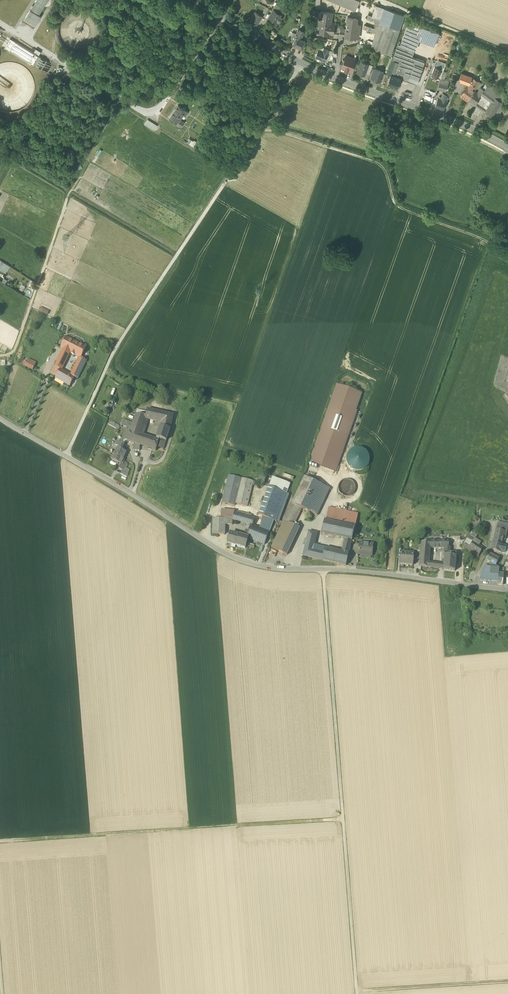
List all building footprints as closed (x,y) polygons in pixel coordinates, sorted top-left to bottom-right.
[(31,10),(38,15),(48,0),(37,0),(31,10)] [(356,11),(359,1),(356,0),(329,0),(356,11)] [(263,12),(266,14),(270,8),(258,2),(256,6),(264,10),(263,12)] [(376,4),(371,16),(380,19),(384,8),(376,4)] [(273,9),(281,14),(284,9),(281,7),(280,9),(276,6),(273,9)] [(404,14),(384,8),(380,19),(376,33),(371,47),(378,50),(391,54),(404,14)] [(280,16),(281,14),(273,9),(272,11),(271,12),(272,12),(269,16),(276,21),(277,20),(279,22),(282,17),(280,16)] [(38,15),(31,10),(30,10),(25,18),(35,25),(41,16),(38,15)] [(85,11),(79,10),(75,11),(70,12),(65,16),(61,20),(58,24),(57,31),(58,37),(60,42),(63,47),(68,51),(75,53),(80,54),(87,52),(92,49),(96,46),(99,41),(101,35),(100,27),(97,21),(93,16),(89,13),(85,11)] [(250,20),(257,24),(263,16),(255,11),(250,20)] [(316,31),(333,34),(334,28),(334,23),(332,23),(331,23),(332,13),(320,11),(319,26),(317,26),(317,25),(316,25),(315,32),(316,32),(316,31)] [(263,15),(257,24),(261,26),(267,17),(263,15)] [(376,33),(380,19),(371,16),(368,15),(367,18),(376,22),(374,28),(364,25),(363,28),(376,33)] [(346,29),(355,30),(356,24),(357,18),(348,17),(346,29)] [(367,18),(364,25),(374,28),(376,22),(367,18)] [(407,26),(418,30),(420,25),(421,24),(409,20),(407,26)] [(421,24),(420,25),(439,32),(440,30),(421,23),(421,24)] [(434,46),(439,32),(420,25),(418,30),(422,31),(419,41),(434,46)] [(400,44),(412,48),(418,30),(407,26),(400,44)] [(355,37),(355,30),(346,29),(346,30),(345,36),(355,37)] [(295,36),(296,37),(301,39),(304,33),(298,30),(296,34),(295,36)] [(422,31),(418,30),(412,48),(415,49),(415,50),(419,41),(422,31)] [(305,41),(301,39),(296,37),(294,42),(293,44),(302,49),(305,41)] [(37,55),(10,38),(4,48),(32,64),(37,55)] [(412,56),(415,49),(412,48),(400,44),(398,43),(395,49),(408,54),(407,54),(412,56)] [(315,57),(325,61),(329,50),(324,48),(323,51),(318,49),(315,57)] [(401,78),(417,84),(424,62),(423,60),(412,56),(407,54),(408,54),(395,49),(392,59),(387,73),(390,74),(391,74),(401,77),(401,78)] [(50,73),(54,66),(38,56),(34,63),(50,73)] [(344,69),(348,70),(348,69),(351,70),(355,59),(346,56),(345,59),(343,59),(342,62),(343,63),(342,67),(345,68),(344,69)] [(1,62),(0,63),(0,109),(4,111),(10,111),(15,111),(20,109),(25,106),(30,101),(33,96),(35,90),(35,84),(34,78),(31,72),(27,67),(22,64),(18,62),(11,61),(5,61),(1,62)] [(357,72),(365,75),(369,64),(361,61),(357,72)] [(68,74),(56,67),(52,74),(64,81),(68,74)] [(432,76),(440,79),(444,70),(435,67),(432,76)] [(371,78),(380,82),(383,73),(384,72),(375,68),(371,78)] [(437,88),(446,91),(448,85),(447,84),(448,81),(444,80),(446,74),(443,73),(441,80),(440,80),(437,88)] [(468,84),(469,85),(472,77),(461,73),(458,81),(468,84)] [(387,84),(397,88),(401,78),(401,77),(391,74),(390,74),(387,84)] [(461,95),(468,100),(474,91),(476,89),(480,83),(472,77),(469,85),(468,84),(461,95)] [(495,97),(502,102),(505,97),(497,91),(488,85),(485,90),(491,94),(495,97)] [(479,98),(482,95),(485,90),(482,88),(481,87),(477,93),(474,91),(468,100),(475,105),(477,102),(479,98)] [(499,88),(497,91),(505,97),(506,97),(507,94),(499,88)] [(491,94),(485,90),(482,95),(488,99),(491,94)] [(491,103),(498,108),(502,102),(495,97),(491,102),(491,103)] [(484,107),(486,103),(479,98),(477,102),(478,103),(483,106),(484,107)] [(444,109),(446,102),(442,100),(438,99),(435,106),(444,109)] [(485,112),(492,117),(495,112),(498,115),(501,110),(498,108),(491,103),(487,109),(485,112)] [(179,125),(181,127),(184,123),(180,120),(183,115),(185,116),(188,112),(178,105),(169,119),(179,125)] [(472,112),(477,115),(481,110),(476,107),(472,112)] [(145,124),(154,131),(157,126),(154,124),(148,119),(145,123),(145,124)] [(0,265),(0,269),(5,272),(9,266),(2,261),(0,265)] [(49,311),(40,307),(38,311),(47,315),(49,311)] [(79,357),(81,358),(87,347),(66,336),(60,348),(63,349),(70,353),(71,353),(71,354),(74,355),(79,357)] [(60,355),(67,359),(70,353),(63,349),(60,355)] [(75,377),(77,379),(87,361),(81,358),(79,357),(76,364),(77,364),(74,372),(72,371),(71,374),(75,377)] [(58,360),(55,366),(50,374),(56,377),(60,369),(62,367),(64,363),(58,360)] [(55,378),(70,386),(75,377),(71,374),(60,369),(56,377),(55,378)] [(362,393),(337,385),(309,463),(335,472),(357,411),(355,411),(362,393)] [(147,411),(146,416),(145,419),(148,420),(161,423),(160,426),(170,429),(173,415),(147,409),(147,411)] [(132,427),(130,431),(140,434),(144,423),(147,424),(148,420),(145,419),(146,416),(136,414),(136,415),(133,423),(132,427)] [(108,424),(118,429),(120,426),(115,423),(111,421),(111,422),(109,422),(108,424)] [(123,439),(127,441),(130,431),(132,427),(128,425),(123,439)] [(158,445),(164,447),(166,441),(170,429),(160,426),(156,438),(160,439),(158,445)] [(127,441),(148,448),(151,438),(143,435),(140,434),(130,431),(127,441)] [(148,448),(152,450),(156,439),(151,438),(148,448)] [(118,446),(113,454),(124,459),(127,452),(121,450),(124,444),(120,442),(120,441),(117,440),(115,444),(118,446)] [(364,469),(367,466),(369,462),(369,457),(367,453),(364,450),(360,448),(356,448),(351,450),(348,453),(346,457),(346,462),(348,466),(351,469),(355,471),(360,471),(364,469)] [(125,460),(124,459),(113,454),(111,459),(121,464),(122,465),(122,464),(124,461),(125,460)] [(235,504),(247,507),(253,481),(229,475),(224,494),(222,503),(234,506),(235,504)] [(272,477),(269,487),(287,493),(290,484),(272,477)] [(304,477),(292,504),(301,508),(310,512),(322,486),(304,477)] [(354,483),(351,481),(348,480),(344,480),(341,482),(339,484),(338,488),(339,491),(341,494),(344,496),(348,496),(351,495),(354,493),(355,490),(355,486),(354,483)] [(322,486),(310,512),(317,516),(329,489),(322,486)] [(258,515),(262,517),(274,521),(276,522),(287,493),(269,487),(258,515)] [(289,494),(287,493),(276,522),(279,523),(289,494)] [(284,520),(293,525),(301,508),(292,504),(284,520)] [(328,508),(326,521),(346,526),(355,527),(358,514),(328,508)] [(267,540),(274,521),(262,517),(260,529),(253,526),(254,520),(252,519),(252,518),(251,517),(251,518),(236,514),(237,512),(221,510),(221,519),(232,520),(235,521),(250,525),(247,534),(246,537),(248,538),(257,542),(259,537),(267,540)] [(232,525),(232,520),(221,519),(213,519),(212,534),(225,535),(225,525),(232,525)] [(293,525),(284,520),(271,547),(287,555),(300,528),(293,525)] [(343,539),(346,526),(326,521),(324,521),(321,534),(343,539)] [(497,525),(496,529),(507,532),(507,528),(507,524),(498,522),(497,525)] [(343,546),(350,548),(355,527),(346,526),(343,539),(344,539),(344,540),(343,546)] [(493,542),(502,544),(503,539),(505,539),(507,532),(496,529),(493,542)] [(307,539),(307,540),(315,541),(317,533),(309,531),(307,539)] [(467,538),(472,542),(473,541),(474,541),(476,538),(478,535),(474,532),(473,533),(471,532),(467,538)] [(232,544),(236,546),(239,535),(231,533),(227,543),(232,544)] [(244,537),(239,535),(236,546),(245,548),(248,538),(246,537),(247,534),(245,533),(244,537)] [(463,546),(477,556),(482,548),(479,546),(477,545),(478,544),(474,541),(473,541),(472,542),(467,538),(464,544),(463,546)] [(430,541),(430,542),(430,548),(445,547),(444,555),(456,556),(456,553),(450,552),(450,547),(448,547),(448,541),(430,541)] [(419,566),(428,567),(429,562),(430,548),(430,542),(421,542),(420,551),(420,559),(419,566)] [(359,555),(366,555),(366,554),(372,554),(373,544),(360,543),(359,555)] [(504,545),(493,543),(491,550),(504,553),(505,552),(506,546),(504,545)] [(314,549),(314,546),(306,544),(303,555),(303,556),(322,560),(324,552),(314,549)] [(325,548),(324,552),(322,560),(346,566),(349,553),(342,552),(325,548)] [(400,564),(413,565),(413,559),(414,553),(413,553),(401,552),(400,557),(400,564)] [(444,569),(455,571),(456,556),(444,555),(444,564),(444,568),(444,569)] [(490,562),(496,565),(499,559),(490,555),(487,561),(490,562)] [(499,571),(499,566),(496,565),(490,562),(488,567),(485,567),(481,576),(480,580),(498,581),(499,571)]
